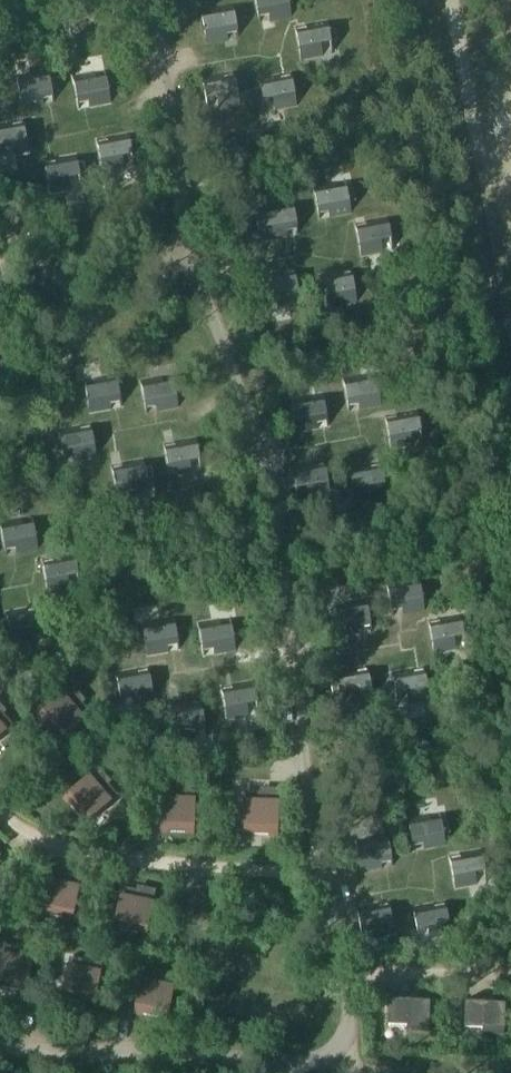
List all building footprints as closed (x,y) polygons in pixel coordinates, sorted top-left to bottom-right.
[(258,18),(268,16),(269,21),(291,17),(288,0),(254,0),(258,18)] [(212,19),(202,21),(206,43),(228,39),(227,34),(237,32),(232,5),(210,9),(212,19)] [(307,31),(296,33),(301,60),(323,56),(321,45),(338,43),(335,31),(329,32),(327,22),(306,26),(307,31)] [(27,85),(17,87),(21,109),(43,105),(42,100),(53,98),(48,71),(25,75),(27,85)] [(94,72),(72,77),(77,104),(88,102),(89,107),(110,103),(106,81),(96,83),(94,72)] [(223,75),(201,80),(207,107),(217,105),(218,110),(240,106),(235,84),(226,86),(223,75)] [(260,90),(254,91),(256,103),(272,100),(275,111),(297,106),(291,79),(281,81),(280,76),(258,80),(260,90)] [(5,147),(7,158),(29,153),(24,126),(13,128),(12,123),(0,125),(0,148),(5,147)] [(106,143),(96,145),(101,172),(124,168),(122,157),(138,154),(135,142),(129,143),(127,133),(106,137),(106,143)] [(54,166),(44,168),(49,195),(71,191),(69,180),(86,177),(83,165),(77,166),(75,157),(53,161),(54,166)] [(335,183),(313,187),(318,215),(328,213),(329,218),(351,214),(349,204),(356,203),(353,191),(337,194),(335,183)] [(272,217),(256,220),(258,232),(264,231),(266,241),(288,237),(287,232),(297,230),(292,202),(270,207),(272,217)] [(366,228),(356,230),(361,257),(383,253),(381,243),(397,240),(395,228),(389,229),(387,219),(365,223),(366,228)] [(264,285),(257,286),(260,298),(276,295),(278,306),(300,302),(295,274),(284,276),(283,271),(262,276),(264,285)] [(321,286),(314,288),(317,300),(333,296),(335,307),(357,303),(352,276),(341,278),(340,273),(319,277),(321,286)] [(95,389),(85,391),(89,413),(111,409),(110,404),(121,402),(115,374),(93,379),(95,389)] [(344,385),(349,412),(371,408),(369,397),(385,394),(383,382),(376,383),(375,374),(353,378),(354,383),(344,385)] [(162,377),(140,381),(145,408),(155,406),(156,412),(178,408),(176,398),(183,397),(181,385),(164,388),(162,377)] [(301,408),(292,410),(295,432),(317,428),(316,423),(327,421),(322,394),(300,398),(301,408)] [(396,420),(386,422),(390,449),(413,445),(411,434),(427,431),(425,419),(418,420),(417,411),(395,415),(396,420)] [(60,440),(53,441),(56,453),(72,450),(74,461),(96,456),(91,429),(80,431),(79,426),(58,430),(60,440)] [(174,447),(164,449),(169,477),(192,472),(190,462),(206,458),(203,446),(197,448),(195,438),(173,442),(174,447)] [(122,468),(112,470),(117,498),(139,494),(137,483),(153,480),(151,468),(145,469),(143,459),(121,463),(122,468)] [(293,478),(287,479),(289,491),(305,488),(307,499),(330,495),(325,468),(314,469),(313,464),(292,468),(293,478)] [(371,466),(349,470),(353,492),(363,491),(365,501),(387,497),(382,469),(372,471),(371,466)] [(0,523),(0,529),(4,551),(15,549),(16,554),(37,550),(33,528),(23,530),(21,519),(0,523)] [(52,563),(42,565),(47,592),(69,588),(67,577),(83,574),(81,562),(75,563),(73,554),(51,558),(52,563)] [(408,580),(386,584),(391,611),(402,609),(403,614),(424,610),(420,588),(410,590),(408,580)] [(346,614),(336,616),(340,638),(362,634),(361,629),(371,627),(366,599),(344,604),(346,614)] [(7,622),(1,623),(3,635),(19,632),(21,643),(44,639),(38,611),(28,613),(27,608),(5,613),(7,622)] [(439,624),(428,626),(434,654),(456,649),(454,639),(470,635),(468,623),(461,625),(460,615),(438,619),(439,624)] [(153,632),(143,634),(147,656),(169,652),(168,647),(178,645),(173,617),(151,622),(153,632)] [(220,620),(197,624),(202,651),(213,649),(214,654),(235,650),(231,628),(222,630),(220,620)] [(336,683),(330,684),(332,696),(348,693),(351,704),(373,699),(367,672),(357,674),(356,669),(334,673),(336,683)] [(393,683),(387,684),(389,696),(405,693),(407,704),(430,700),(424,672),(414,674),(413,669),(391,674),(393,683)] [(137,670),(115,674),(120,696),(130,694),(132,705),(154,700),(148,673),(138,675),(137,670)] [(232,691),(222,693),(227,720),(249,716),(247,705),(257,704),(253,682),(231,686),(232,691)] [(72,687),(37,718),(59,743),(91,715),(81,704),(78,707),(73,701),(79,695),(72,687)] [(180,712),(169,714),(174,741),(197,737),(195,727),(204,725),(200,703),(179,707),(180,712)] [(12,727),(2,716),(0,717),(0,737),(12,727)] [(98,769),(63,800),(85,825),(117,797),(107,786),(104,789),(98,783),(105,777),(98,769)] [(161,792),(160,834),(193,834),(194,788),(184,788),(183,796),(175,796),(176,792),(161,792)] [(245,794),(244,836),(278,837),(278,790),(268,790),(268,799),(260,799),(260,794),(245,794)] [(429,815),(407,819),(412,847),(422,845),(423,850),(445,846),(443,836),(450,835),(447,823),(431,826),(429,815)] [(367,849),(357,850),(361,873),(383,869),(382,864),(392,862),(388,834),(365,838),(367,849)] [(460,860),(450,862),(455,889),(477,885),(475,874),(491,871),(489,859),(483,861),(481,851),(459,855),(460,860)] [(48,869),(39,914),(71,921),(80,880),(66,877),(65,881),(57,880),(59,871),(48,869)] [(121,889),(113,930),(145,937),(155,891),(144,889),(142,898),(135,896),(136,892),(121,889)] [(378,904),(356,909),(361,931),(370,929),(372,939),(395,935),(389,908),(379,910),(378,904)] [(434,905),(413,909),(417,931),(427,929),(429,940),(451,935),(446,908),(435,910),(434,905)] [(0,947),(0,989),(25,994),(34,948),(23,946),(22,955),(14,953),(14,949),(0,946),(0,947)] [(68,959),(60,1000),(93,1007),(102,961),(91,959),(90,968),(82,966),(83,962),(68,959)] [(142,973),(134,1015),(167,1021),(175,975),(165,973),(163,982),(155,981),(156,976),(142,973)] [(389,999),(389,1028),(406,1028),(406,1032),(429,1033),(430,1004),(410,1003),(410,999),(389,999)] [(465,1001),(464,1030),(482,1030),(482,1035),(505,1035),(505,1006),(486,1006),(486,1001),(465,1001)]
